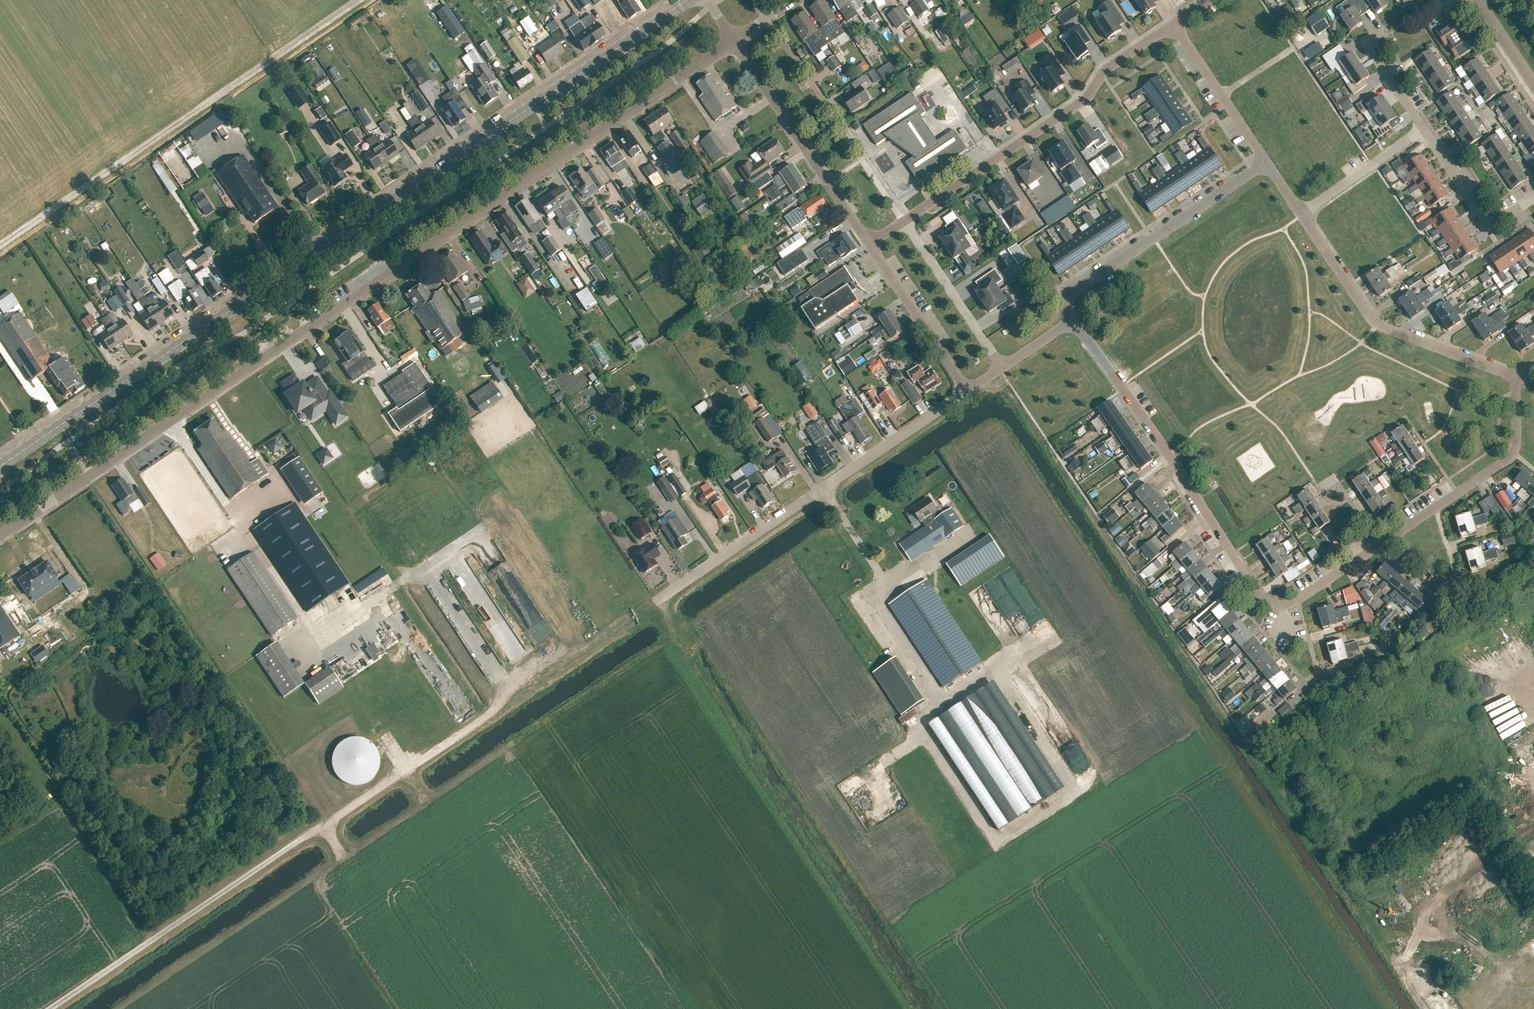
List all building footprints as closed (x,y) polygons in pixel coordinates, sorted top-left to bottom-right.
[(548,9),(556,4),(554,0),(542,0),(548,9)] [(592,3),(590,0),(574,0),(581,10),(592,3)] [(619,6),(628,19),(630,19),(631,19),(634,17),(635,15),(640,11),(635,4),(635,2),(634,0),(616,0),(619,6)] [(817,31),(827,46),(845,34),(823,1),(823,0),(811,9),(823,27),(817,31)] [(849,0),(833,0),(847,22),(858,15),(850,3),(851,3),(849,0)] [(930,10),(923,0),(919,0),(911,5),(919,17),(930,10)] [(1153,5),(1158,1),(1157,0),(1135,0),(1145,15),(1147,14),(1149,15),(1152,13),(1151,11),(1155,8),(1153,5)] [(1347,1),(1343,4),(1348,12),(1341,16),(1351,31),(1363,23),(1354,10),(1361,6),(1357,0),(1347,0),(1347,1)] [(1361,6),(1368,2),(1376,14),(1388,7),(1383,0),(1357,0),(1361,6)] [(1121,31),(1118,27),(1124,23),(1119,15),(1110,1),(1098,9),(1103,17),(1096,22),(1108,40),(1109,39),(1112,40),(1115,38),(1115,35),(1121,31)] [(870,19),(878,13),(872,4),(863,9),(870,19)] [(1057,4),(1050,8),(1054,15),(1061,11),(1057,4)] [(446,6),(435,13),(453,39),(464,32),(446,6)] [(943,7),(934,12),(939,19),(948,13),(943,7)] [(898,29),(909,21),(900,8),(889,16),(898,29)] [(1078,16),(1072,9),(1058,18),(1063,26),(1078,16)] [(1291,20),(1284,9),(1276,14),(1283,25),(1291,20)] [(1316,36),(1330,27),(1319,11),(1306,20),(1316,36)] [(827,46),(817,31),(805,13),(792,21),(799,32),(798,33),(804,41),(815,57),(823,52),(821,50),(827,46)] [(1463,34),(1459,27),(1464,24),(1456,13),(1445,21),(1448,25),(1436,33),(1445,47),(1447,45),(1456,58),(1475,46),(1465,32),(1463,34)] [(579,22),(586,31),(594,44),(600,40),(599,40),(605,36),(597,24),(590,14),(585,18),(585,19),(580,22),(580,21),(579,22)] [(969,15),(963,19),(967,25),(973,21),(969,15)] [(544,24),(548,32),(557,28),(554,20),(544,24)] [(522,41),(531,35),(522,21),(513,27),(522,41)] [(594,44),(586,31),(579,22),(568,29),(583,51),(589,47),(594,44)] [(1089,55),(1084,47),(1090,43),(1090,42),(1079,26),(1068,33),(1072,39),(1065,43),(1077,61),(1081,58),(1082,59),(1089,55)] [(506,27),(499,31),(502,35),(509,31),(506,27)] [(913,27),(905,32),(908,37),(916,31),(913,27)] [(546,63),(563,51),(558,45),(565,41),(557,29),(551,34),(554,38),(538,50),(546,63)] [(509,31),(502,35),(507,43),(516,38),(510,30),(509,31)] [(1045,41),(1039,31),(1024,41),(1030,51),(1045,41)] [(507,43),(521,64),(530,58),(516,38),(507,43)] [(490,59),(497,55),(487,41),(480,45),(490,59)] [(1343,67),(1348,74),(1361,66),(1353,54),(1348,57),(1340,46),(1323,58),(1332,71),(1336,69),(1338,71),(1343,67)] [(468,55),(461,59),(472,73),(474,72),(484,65),(474,50),(468,55)] [(1438,62),(1441,60),(1438,54),(1435,57),(1430,50),(1415,60),(1423,72),(1438,62)] [(1064,85),(1059,78),(1065,75),(1063,72),(1051,55),(1041,61),(1048,71),(1041,76),(1052,93),(1064,85)] [(833,72),(841,67),(834,56),(826,61),(833,72)] [(1017,57),(1012,60),(1015,65),(1020,62),(1017,57)] [(1311,69),(1320,63),(1316,57),(1307,63),(1311,69)] [(1470,80),(1485,70),(1477,59),(1462,69),(1466,75),(1463,78),(1467,83),(1470,80)] [(313,61),(303,68),(313,82),(323,75),(313,61)] [(422,74),(414,61),(406,66),(415,79),(422,74)] [(864,62),(857,67),(861,73),(868,69),(864,62)] [(877,69),(885,85),(898,78),(890,62),(877,69)] [(1442,68),(1438,62),(1423,72),(1430,83),(1449,70),(1445,66),(1442,68)] [(521,67),(518,63),(513,66),(515,68),(509,72),(514,79),(513,80),(519,89),(532,81),(522,66),(521,67)] [(471,86),(484,106),(497,97),(489,85),(495,81),(484,65),(474,72),(480,80),(471,86)] [(1361,66),(1348,74),(1353,81),(1347,85),(1354,95),(1367,86),(1364,81),(1369,78),(1361,66)] [(907,80),(917,73),(913,67),(903,74),(907,80)] [(333,68),(328,71),(334,81),(339,78),(333,68)] [(1449,70),(1430,83),(1438,94),(1453,84),(1449,78),(1452,75),(1449,70)] [(1474,94),(1492,81),(1485,70),(1470,80),(1474,86),(1471,89),(1471,90),(1474,94)] [(326,76),(314,84),(316,88),(329,80),(326,76)] [(717,86),(710,76),(697,85),(704,95),(699,98),(716,121),(737,107),(729,95),(726,96),(719,85),(717,86)] [(852,112),(869,101),(860,87),(869,82),(865,76),(851,85),(855,91),(843,99),(852,112)] [(916,88),(921,84),(916,76),(910,80),(916,88)] [(823,86),(828,93),(840,85),(835,77),(823,86)] [(1150,101),(1169,88),(1161,77),(1142,89),(1143,89),(1131,97),(1134,100),(1145,93),(1150,101)] [(1034,105),(1029,98),(1034,94),(1032,91),(1025,81),(1016,87),(1020,93),(1014,97),(1020,105),(1018,107),(1024,115),(1030,110),(1029,109),(1034,105)] [(1492,81),(1474,94),(1477,99),(1481,96),(1485,103),(1500,93),(1492,81)] [(294,96),(290,99),(296,108),(307,101),(297,84),(289,88),(294,96)] [(1147,120),(1176,100),(1169,88),(1150,101),(1156,108),(1145,116),(1147,120)] [(1001,127),(1006,124),(1006,123),(1007,122),(999,110),(1007,105),(996,89),(983,98),(990,107),(983,112),(995,130),(1000,126),(1001,127)] [(423,112),(429,107),(418,90),(411,95),(423,112)] [(455,90),(442,98),(448,106),(441,111),(453,128),(465,119),(457,108),(464,103),(455,90)] [(1444,114),(1462,102),(1459,97),(1456,99),(1451,92),(1436,102),(1444,114)] [(937,142),(920,117),(925,113),(912,93),(863,126),(877,146),(887,139),(913,158),(906,163),(919,183),(968,150),(954,130),(937,142)] [(1503,115),(1518,105),(1510,93),(1495,103),(1499,110),(1496,112),(1499,117),(1503,115)] [(1342,110),(1353,103),(1348,94),(1337,101),(1342,110)] [(1375,117),(1389,107),(1382,97),(1375,101),(1371,95),(1356,105),(1362,115),(1370,110),(1375,117)] [(1176,100),(1147,120),(1149,123),(1161,116),(1166,124),(1184,111),(1176,100)] [(1452,125),(1466,115),(1462,109),(1466,106),(1462,102),(1444,114),(1452,125)] [(403,107),(408,115),(412,113),(406,105),(403,107)] [(1346,116),(1355,111),(1351,105),(1343,110),(1346,116)] [(1507,128),(1525,116),(1518,105),(1503,115),(1507,121),(1503,123),(1507,128)] [(398,110),(405,120),(409,117),(402,107),(398,110)] [(1389,107),(1375,117),(1379,124),(1372,129),(1378,139),(1393,129),(1389,123),(1396,118),(1389,107)] [(320,108),(315,111),(321,121),(327,117),(320,108)] [(649,118),(644,121),(645,124),(653,135),(654,136),(650,139),(654,146),(665,138),(661,131),(661,132),(660,131),(672,123),(672,122),(663,108),(649,118)] [(362,109),(355,114),(364,127),(372,122),(362,109)] [(219,110),(186,131),(193,141),(225,121),(219,110)] [(1184,111),(1166,124),(1171,131),(1160,139),(1163,143),(1174,135),(1192,123),(1184,111)] [(1459,136),(1477,124),(1474,119),(1471,121),(1466,115),(1452,125),(1459,136)] [(411,119),(428,143),(440,135),(430,120),(422,125),(416,116),(411,119)] [(1517,137),(1532,127),(1525,116),(1507,128),(1510,133),(1513,131),(1517,137)] [(416,151),(428,143),(411,119),(407,122),(413,131),(406,136),(416,151)] [(862,127),(858,122),(853,126),(856,131),(862,127)] [(331,146),(341,140),(329,123),(320,130),(331,146)] [(386,124),(381,128),(386,135),(391,131),(386,124)] [(1477,124),(1459,136),(1467,147),(1482,137),(1477,131),(1481,129),(1477,124)] [(284,125),(276,127),(279,134),(287,131),(284,125)] [(1095,135),(1088,125),(1087,126),(1085,126),(1082,128),(1082,130),(1078,132),(1084,141),(1081,143),(1085,149),(1088,148),(1094,144),(1097,149),(1107,142),(1101,132),(1095,135)] [(1151,125),(1143,130),(1146,136),(1155,131),(1151,125)] [(1533,142),(1533,129),(1532,127),(1517,137),(1522,143),(1518,145),(1522,150),(1533,142)] [(676,145),(683,141),(676,131),(670,135),(676,145)] [(632,158),(641,152),(637,146),(628,132),(619,139),(628,152),(632,158)] [(714,163),(729,154),(714,133),(700,142),(714,163)] [(370,138),(387,162),(399,154),(388,139),(381,144),(374,135),(370,138)] [(1489,156),(1508,144),(1504,139),(1501,141),(1497,135),(1482,145),(1489,156)] [(360,143),(356,137),(350,142),(354,148),(360,143)] [(1205,151),(1198,156),(1210,174),(1222,166),(1209,148),(1202,137),(1198,140),(1205,151)] [(375,170),(387,162),(370,138),(366,141),(372,150),(365,155),(375,170)] [(771,170),(768,165),(775,161),(774,160),(784,153),(775,140),(758,151),(764,160),(753,167),(750,163),(739,170),(749,185),(771,170)] [(675,157),(677,156),(667,141),(657,148),(667,163),(675,157)] [(1076,161),(1063,142),(1054,149),(1053,147),(1046,151),(1050,158),(1052,157),(1061,171),(1066,168),(1067,170),(1061,174),(1069,186),(1082,178),(1073,166),(1072,166),(1071,164),(1076,161)] [(1522,150),(1525,155),(1528,153),(1533,159),(1533,158),(1533,142),(1522,150)] [(189,170),(200,164),(188,143),(177,149),(189,170)] [(611,168),(624,160),(612,143),(600,151),(611,168)] [(1497,167),(1512,157),(1507,151),(1511,149),(1508,144),(1489,156),(1497,167)] [(1109,166),(1123,157),(1115,145),(1102,154),(1109,166)] [(1198,182),(1210,174),(1198,156),(1190,162),(1182,150),(1179,153),(1198,182)] [(1161,167),(1167,163),(1161,153),(1155,157),(1161,167)] [(1187,190),(1198,182),(1179,153),(1175,155),(1183,166),(1175,172),(1187,190)] [(352,166),(345,155),(335,162),(334,160),(322,168),(335,187),(346,179),(342,172),(352,166)] [(1087,163),(1096,176),(1108,168),(1100,155),(1087,163)] [(254,224),(278,207),(243,156),(216,173),(245,216),(247,214),(254,224)] [(1411,177),(1428,166),(1421,156),(1404,167),(1403,165),(1395,170),(1398,175),(1406,169),(1408,172),(1409,175),(1411,177)] [(680,166),(675,157),(667,163),(666,163),(670,169),(672,172),(680,166)] [(1504,178),(1522,166),(1519,161),(1516,163),(1512,157),(1497,167),(1504,178)] [(1043,177),(1033,162),(1026,167),(1025,165),(1019,170),(1020,171),(1019,172),(1028,186),(1043,177)] [(171,194),(178,189),(162,164),(155,168),(171,194)] [(642,169),(648,178),(655,173),(650,164),(642,169)] [(307,205),(324,193),(315,180),(319,178),(310,165),(300,172),(308,184),(298,191),(307,205)] [(769,197),(800,176),(793,166),(780,174),(781,174),(774,178),(778,184),(776,185),(766,192),(769,197)] [(1159,166),(1156,168),(1176,198),(1187,190),(1175,172),(1167,177),(1159,166)] [(1389,166),(1381,171),(1385,176),(1392,171),(1389,166)] [(1418,187),(1434,176),(1428,166),(1411,177),(1409,175),(1406,177),(1401,180),(1404,185),(1412,179),(1416,185),(1418,187)] [(1522,166),(1504,178),(1512,190),(1527,180),(1522,173),(1526,171),(1522,166)] [(580,169),(569,177),(574,185),(575,187),(576,188),(580,193),(593,184),(596,188),(594,190),(595,192),(605,186),(593,168),(592,169),(587,173),(586,173),(584,174),(580,169)] [(1164,205),(1176,198),(1156,168),(1152,171),(1160,182),(1152,187),(1164,205)] [(1406,169),(1398,175),(1401,180),(1406,177),(1409,175),(1408,172),(1406,169)] [(754,193),(773,180),(768,173),(750,186),(754,193)] [(800,176),(769,197),(773,202),(783,195),(782,195),(791,189),(794,195),(807,186),(800,176)] [(1424,197),(1441,186),(1434,176),(1418,187),(1416,185),(1408,190),(1411,195),(1419,189),(1423,195),(1424,197)] [(1152,213),(1164,205),(1152,187),(1144,192),(1136,181),(1133,184),(1140,195),(1152,213)] [(729,196),(736,192),(730,182),(723,186),(729,196)] [(1024,220),(1013,204),(1017,202),(1004,182),(991,191),(1004,211),(1005,210),(1007,213),(1003,216),(1011,229),(1024,220)] [(593,184),(580,193),(584,200),(595,192),(594,190),(596,188),(593,184)] [(1448,196),(1441,186),(1424,197),(1423,195),(1415,200),(1416,203),(1418,205),(1426,199),(1431,207),(1448,196)] [(562,187),(550,195),(558,208),(565,203),(572,212),(577,209),(562,187)] [(630,205),(637,200),(629,189),(622,193),(630,205)] [(203,208),(210,202),(203,193),(196,198),(203,208)] [(558,208),(550,195),(538,203),(547,216),(554,211),(559,220),(555,222),(562,233),(571,227),(558,208)] [(704,216),(714,210),(705,196),(695,202),(704,216)] [(735,206),(741,201),(738,196),(731,200),(735,206)] [(818,199),(816,196),(801,207),(802,208),(799,210),(798,208),(785,218),(793,229),(806,220),(805,218),(807,216),(809,219),(825,209),(823,206),(826,204),(821,197),(818,199)] [(531,207),(526,200),(515,207),(530,230),(537,225),(535,223),(540,220),(531,206),(531,207)] [(780,213),(790,206),(786,200),(776,206),(780,213)] [(1105,219),(1117,237),(1122,234),(1129,229),(1117,211),(1109,200),(1105,202),(1113,214),(1105,219)] [(1414,201),(1405,207),(1408,212),(1418,205),(1416,203),(1415,200),(1414,201)] [(1092,201),(1087,205),(1092,212),(1097,208),(1092,201)] [(1058,204),(1047,212),(1054,222),(1065,214),(1058,204)] [(627,219),(633,216),(626,206),(621,210),(627,219)] [(596,225),(605,220),(605,219),(597,207),(589,213),(596,225)] [(1418,223),(1432,214),(1429,209),(1415,218),(1418,223)] [(1440,231),(1457,219),(1450,209),(1433,220),(1432,219),(1424,224),(1427,228),(1434,223),(1438,229),(1440,231)] [(991,211),(983,216),(987,222),(995,216),(991,211)] [(1089,213),(1086,215),(1106,245),(1111,241),(1117,237),(1105,219),(1097,224),(1089,213)] [(524,240),(519,232),(519,231),(511,221),(510,222),(506,215),(496,221),(504,233),(500,236),(512,253),(518,248),(516,245),(524,240)] [(1101,248),(1106,245),(1086,215),(1082,218),(1090,229),(1082,234),(1094,252),(1101,248)] [(940,239),(947,249),(969,235),(958,219),(947,226),(951,232),(940,239)] [(1446,241),(1463,229),(1457,219),(1440,231),(1438,229),(1430,234),(1433,238),(1441,233),(1445,239),(1446,241)] [(537,225),(530,230),(534,236),(546,228),(540,220),(535,223),(537,225)] [(1422,231),(1427,228),(1424,224),(1422,221),(1417,225),(1422,231)] [(1004,227),(1002,228),(1009,239),(1011,238),(1004,227)] [(1094,252),(1082,234),(1074,240),(1067,228),(1063,231),(1083,260),(1091,255),(1094,252)] [(1453,251),(1470,239),(1463,229),(1446,241),(1445,239),(1437,244),(1440,248),(1448,243),(1451,249),(1453,251)] [(539,242),(548,234),(544,230),(535,237),(539,242)] [(1529,255),(1533,263),(1533,262),(1533,254),(1533,252),(1533,251),(1533,237),(1530,230),(1519,237),(1530,254),(1529,255)] [(1067,244),(1059,250),(1071,268),(1081,261),(1083,260),(1063,231),(1059,233),(1067,244)] [(491,248),(480,232),(470,239),(488,265),(507,252),(500,242),(491,248)] [(204,233),(198,236),(203,243),(209,239),(204,233)] [(836,252),(851,242),(846,234),(831,245),(826,250),(827,251),(825,253),(828,256),(828,257),(835,252),(836,252)] [(969,235),(947,249),(954,260),(965,252),(969,259),(980,252),(969,235)] [(551,256),(560,250),(551,236),(542,243),(551,256)] [(1523,258),(1529,255),(1530,254),(1519,237),(1509,243),(1521,260),(1518,261),(1524,269),(1528,266),(1523,258)] [(783,259),(806,243),(803,238),(779,253),(783,259)] [(602,239),(594,244),(604,260),(612,254),(602,239)] [(1453,251),(1451,249),(1444,254),(1445,256),(1447,258),(1455,253),(1460,261),(1468,255),(1477,250),(1470,239),(1453,251)] [(828,257),(828,256),(824,258),(829,266),(842,257),(843,258),(856,249),(851,242),(836,252),(835,252),(828,257)] [(1521,260),(1509,243),(1499,250),(1511,267),(1508,268),(1514,276),(1518,273),(1513,265),(1518,261),(1521,260)] [(1071,268),(1059,250),(1051,255),(1044,244),(1040,246),(1047,257),(1047,258),(1059,276),(1061,275),(1071,268)] [(707,247),(695,255),(701,263),(713,255),(707,247)] [(810,261),(801,249),(778,265),(786,277),(810,261)] [(1503,272),(1508,268),(1511,267),(1499,250),(1489,257),(1500,273),(1498,274),(1503,282),(1508,279),(1503,272)] [(198,267),(208,260),(202,251),(192,258),(198,267)] [(438,260),(438,261),(433,265),(439,274),(441,276),(443,280),(446,278),(449,283),(450,283),(458,278),(460,276),(466,272),(457,258),(456,259),(451,251),(443,257),(438,260)] [(169,258),(177,271),(186,266),(177,252),(169,258)] [(539,270),(528,253),(519,259),(531,276),(539,270)] [(1022,253),(1014,258),(1019,265),(1027,259),(1022,253)] [(1471,259),(1468,255),(1460,261),(1463,265),(1471,259)] [(666,275),(672,271),(666,262),(660,266),(666,275)] [(1400,263),(1394,267),(1397,271),(1403,267),(1400,263)] [(1377,270),(1366,277),(1373,287),(1384,280),(1397,271),(1394,267),(1393,266),(1385,271),(1386,273),(1381,276),(1377,270)] [(715,278),(720,275),(713,267),(709,270),(715,278)] [(1403,267),(1397,271),(1400,276),(1406,272),(1403,267)] [(164,285),(174,279),(167,268),(158,275),(164,285)] [(213,278),(206,268),(195,276),(202,286),(204,285),(212,298),(222,292),(217,285),(221,283),(216,276),(213,278)] [(855,283),(845,268),(844,268),(845,268),(798,299),(804,308),(801,309),(816,331),(859,302),(852,292),(856,290),(854,286),(853,286),(852,284),(854,283),(855,283)] [(819,281),(829,274),(824,268),(814,275),(819,281)] [(982,303),(999,292),(995,286),(1002,281),(995,270),(982,278),(987,285),(975,292),(982,303)] [(1428,284),(1440,276),(1436,270),(1424,277),(1428,284)] [(1384,280),(1373,287),(1380,298),(1391,290),(1387,284),(1400,276),(1397,271),(1384,280)] [(1406,283),(1410,288),(1424,279),(1420,274),(1406,283)] [(814,275),(807,279),(812,286),(819,281),(814,275)] [(514,283),(524,297),(534,291),(524,277),(514,283)] [(602,277),(596,282),(592,284),(596,290),(597,290),(605,284),(606,283),(602,277)] [(157,278),(151,281),(161,296),(167,292),(157,278)] [(758,278),(749,284),(754,291),(763,285),(758,278)] [(140,280),(135,284),(140,290),(145,286),(140,280)] [(188,294),(179,280),(168,288),(177,302),(183,298),(192,312),(204,304),(194,290),(188,294)] [(107,282),(100,284),(102,291),(109,289),(107,282)] [(460,283),(452,288),(462,301),(470,296),(460,283)] [(441,350),(451,343),(467,332),(438,290),(430,295),(423,284),(406,295),(414,307),(412,309),(427,332),(424,334),(430,344),(434,342),(440,350),(441,350)] [(605,284),(597,290),(601,297),(609,291),(605,284)] [(1504,295),(1513,289),(1510,285),(1501,291),(1504,295)] [(146,286),(140,290),(142,294),(144,296),(150,292),(146,286)] [(797,286),(790,291),(795,298),(802,293),(797,286)] [(123,305),(129,301),(119,287),(114,291),(123,305)] [(137,298),(142,294),(140,290),(137,287),(132,291),(137,298)] [(586,311),(598,304),(587,287),(576,295),(586,311)] [(1436,289),(1430,293),(1405,310),(1411,320),(1425,311),(1421,305),(1439,293),(1436,289)] [(1405,310),(1430,293),(1427,290),(1416,297),(1412,291),(1398,300),(1405,310)] [(1489,305),(1499,298),(1495,291),(1485,298),(1489,305)] [(999,292),(982,303),(989,313),(1000,305),(1004,311),(1014,304),(1008,294),(1003,297),(999,292)] [(114,311),(123,305),(116,295),(107,301),(114,311)] [(145,298),(162,323),(174,315),(163,300),(156,305),(149,295),(145,298)] [(145,298),(144,296),(137,301),(143,310),(138,314),(150,331),(162,323),(145,298)] [(1466,305),(1469,308),(1474,305),(1479,302),(1477,297),(1473,300),(1466,305)] [(477,298),(462,302),(465,313),(480,308),(477,298)] [(1448,303),(1435,312),(1441,321),(1466,305),(1464,301),(1452,309),(1448,303)] [(377,328),(382,325),(390,319),(383,310),(382,311),(377,304),(367,311),(372,318),(371,318),(377,328)] [(1457,316),(1466,310),(1469,308),(1466,305),(1441,321),(1448,331),(1461,322),(1457,316)] [(1478,332),(1503,315),(1500,311),(1489,319),(1485,314),(1471,323),(1478,332)] [(886,329),(897,321),(890,312),(879,319),(883,325),(872,332),(875,336),(886,329)] [(20,313),(0,326),(0,337),(30,382),(46,371),(58,388),(59,387),(65,397),(73,392),(74,395),(85,387),(65,357),(56,363),(54,360),(53,362),(20,313)] [(87,330),(96,324),(90,315),(81,321),(87,330)] [(104,318),(121,342),(133,334),(122,319),(115,324),(108,315),(104,318)] [(1503,315),(1478,332),(1485,342),(1498,333),(1494,327),(1502,321),(1505,319),(1503,315)] [(109,350),(121,342),(104,318),(100,321),(106,330),(98,335),(109,350)] [(855,320),(839,330),(846,343),(862,332),(855,320)] [(886,329),(875,336),(877,341),(884,336),(887,342),(893,339),(903,332),(897,321),(886,329)] [(1502,321),(1494,327),(1498,333),(1500,333),(1507,328),(1502,321)] [(1521,324),(1508,333),(1514,343),(1533,330),(1533,324),(1525,330),(1521,324)] [(1514,343),(1521,352),(1533,343),(1530,338),(1533,335),(1533,330),(1514,343)] [(341,338),(334,342),(347,362),(342,366),(353,381),(373,367),(363,352),(348,331),(345,331),(344,331),(341,333),(341,334),(340,337),(341,338)] [(639,338),(629,345),(635,354),(645,347),(639,338)] [(300,360),(305,358),(301,350),(296,353),(300,360)] [(838,350),(831,354),(836,360),(842,356),(838,350)] [(868,361),(878,355),(875,350),(865,356),(868,361)] [(847,354),(835,363),(843,375),(856,366),(847,354)] [(326,355),(321,359),(316,362),(322,371),(332,364),(326,355)] [(876,372),(880,370),(879,368),(884,365),(880,359),(868,366),(873,373),(875,371),(876,372)] [(403,373),(383,387),(396,407),(395,408),(396,409),(388,414),(400,432),(438,406),(433,398),(437,395),(415,363),(402,372),(403,373)] [(923,373),(918,366),(907,373),(913,383),(917,380),(924,392),(939,383),(930,368),(923,373)] [(502,373),(494,379),(497,384),(505,379),(502,373)] [(593,374),(588,377),(592,382),(596,379),(593,374)] [(289,394),(285,396),(288,400),(288,401),(289,401),(294,408),(293,408),(294,409),(297,413),(302,410),(303,409),(308,405),(316,417),(326,410),(336,424),(346,417),(329,392),(327,394),(317,379),(305,387),(303,384),(299,386),(293,377),(292,378),(291,378),(290,379),(291,379),(285,383),(285,382),(284,383),(282,384),(289,394)] [(471,398),(481,413),(501,399),(491,384),(471,398)] [(861,394),(870,389),(868,384),(858,389),(861,394)] [(915,385),(913,386),(905,391),(914,404),(923,398),(915,385)] [(894,412),(901,408),(889,390),(880,396),(890,411),(892,410),(894,412)] [(561,391),(553,396),(557,403),(565,398),(561,391)] [(883,404),(874,391),(866,395),(876,409),(883,404)] [(744,401),(751,412),(758,407),(751,396),(744,401)] [(842,397),(835,402),(839,408),(849,402),(847,399),(844,400),(842,397)] [(858,417),(864,413),(854,398),(849,402),(839,408),(845,418),(847,417),(850,421),(842,426),(848,434),(853,431),(861,445),(872,438),(858,417)] [(705,401),(695,408),(700,415),(710,408),(705,401)] [(1091,423),(1095,428),(1117,412),(1110,401),(1098,409),(1102,414),(1097,418),(1098,418),(1091,423)] [(809,410),(806,412),(810,420),(818,415),(810,403),(806,406),(809,410)] [(764,409),(752,418),(756,424),(764,419),(763,419),(767,416),(768,415),(764,409)] [(1117,412),(1095,428),(1098,433),(1109,425),(1113,430),(1124,421),(1117,412)] [(776,437),(781,434),(768,415),(767,416),(763,419),(764,419),(756,424),(769,442),(776,437)] [(713,417),(713,426),(721,427),(721,417),(713,417)] [(222,434),(213,421),(194,433),(203,446),(198,450),(231,499),(268,474),(258,459),(250,464),(239,448),(238,449),(233,442),(232,443),(225,432),(222,434)] [(839,441),(845,437),(835,421),(829,425),(839,441)] [(1124,421),(1113,430),(1116,435),(1105,443),(1109,447),(1131,431),(1124,421)] [(818,472),(833,463),(826,453),(834,448),(817,422),(805,429),(818,450),(808,456),(818,472)] [(1083,427),(1076,432),(1079,437),(1087,433),(1083,427)] [(1397,442),(1390,446),(1393,449),(1394,451),(1400,446),(1399,445),(1409,438),(1402,427),(1392,434),(1397,442)] [(1123,445),(1127,449),(1138,441),(1131,431),(1109,447),(1112,452),(1123,445)] [(1400,446),(1394,451),(1398,457),(1401,462),(1408,457),(1406,455),(1417,448),(1409,438),(1399,445),(1400,446)] [(276,439),(266,446),(273,454),(282,448),(276,439)] [(1370,442),(1380,458),(1385,454),(1375,439),(1370,442)] [(1100,453),(1108,447),(1103,441),(1095,447),(1100,453)] [(1145,451),(1138,441),(1127,449),(1130,455),(1119,462),(1122,467),(1145,451)] [(1073,445),(1063,452),(1066,457),(1077,450),(1073,445)] [(1408,457),(1401,462),(1405,467),(1405,468),(1408,472),(1415,468),(1414,466),(1424,459),(1417,448),(1406,455),(1408,457)] [(796,471),(782,450),(762,464),(768,472),(777,466),(785,478),(796,471)] [(1145,451),(1122,467),(1126,472),(1132,467),(1133,468),(1137,465),(1141,470),(1153,462),(1145,451)] [(1386,455),(1381,459),(1385,464),(1390,461),(1386,455)] [(666,456),(658,462),(662,467),(670,462),(666,456)] [(1398,457),(1393,460),(1396,465),(1401,462),(1398,457)] [(306,503),(322,492),(299,458),(283,469),(306,503)] [(1077,459),(1070,464),(1074,470),(1081,465),(1077,459)] [(432,460),(427,464),(431,469),(436,465),(432,460)] [(763,508),(774,501),(764,487),(767,484),(759,472),(752,462),(741,470),(745,476),(732,485),(738,495),(747,490),(751,487),(754,491),(750,494),(755,501),(757,499),(763,508)] [(1363,475),(1353,482),(1360,493),(1370,486),(1369,484),(1365,478),(1372,474),(1368,469),(1362,473),(1363,475)] [(1387,472),(1382,475),(1387,482),(1391,479),(1387,472)] [(1525,490),(1533,481),(1522,472),(1514,481),(1523,488),(1516,496),(1521,499),(1527,491),(1525,490)] [(681,495),(687,491),(675,473),(669,477),(681,495)] [(123,516),(132,511),(129,506),(136,501),(132,495),(133,495),(123,479),(112,486),(122,501),(116,505),(123,516)] [(1370,486),(1360,493),(1367,504),(1378,497),(1376,495),(1383,490),(1379,484),(1376,480),(1369,484),(1370,486)] [(1533,481),(1525,490),(1527,491),(1533,497),(1527,504),(1531,508),(1533,505),(1533,482),(1533,481)] [(1130,513),(1135,509),(1154,493),(1147,484),(1135,494),(1139,499),(1132,505),(1130,503),(1125,507),(1130,513)] [(671,503),(678,498),(669,485),(662,489),(671,503)] [(144,507),(150,503),(139,487),(133,491),(144,507)] [(719,502),(716,497),(717,496),(712,489),(704,494),(704,495),(702,496),(701,498),(700,500),(703,503),(705,504),(707,503),(709,502),(722,521),(729,516),(727,514),(730,512),(722,500),(719,502)] [(1094,490),(1088,494),(1092,500),(1098,496),(1094,490)] [(1305,508),(1315,501),(1307,490),(1297,497),(1303,505),(1296,509),(1299,514),(1306,510),(1305,508)] [(1378,497),(1367,504),(1375,515),(1385,508),(1380,500),(1386,495),(1383,490),(1376,495),(1378,497)] [(1504,508),(1511,504),(1503,492),(1496,496),(1504,508)] [(1149,512),(1162,501),(1154,493),(1135,509),(1138,513),(1145,507),(1149,512)] [(1490,496),(1484,500),(1490,510),(1497,506),(1490,496)] [(900,544),(912,561),(964,526),(952,508),(942,515),(939,510),(938,511),(929,498),(912,509),(921,522),(922,522),(925,527),(900,544)] [(1150,526),(1169,510),(1162,501),(1149,512),(1153,516),(1146,522),(1150,526)] [(1312,519),(1322,512),(1315,501),(1305,508),(1306,510),(1310,516),(1303,520),(1307,525),(1313,521),(1312,519)] [(307,612),(348,584),(294,503),(252,531),(307,612)] [(1393,512),(1398,509),(1394,504),(1389,507),(1393,512)] [(1111,525),(1120,517),(1113,508),(1104,516),(1111,525)] [(1164,529),(1176,519),(1169,510),(1150,526),(1153,530),(1160,524),(1164,529)] [(1140,524),(1150,516),(1147,512),(1137,520),(1140,524)] [(1312,519),(1313,521),(1317,526),(1310,531),(1314,536),(1321,531),(1319,530),(1330,523),(1322,512),(1312,519)] [(1458,527),(1483,520),(1482,516),(1472,518),(1470,514),(1463,515),(1461,516),(1461,515),(1455,516),(1456,518),(1455,518),(1458,527)] [(1517,514),(1512,518),(1516,525),(1520,519),(1517,514)] [(641,540),(653,532),(644,518),(631,526),(641,540)] [(678,551),(688,544),(683,538),(689,534),(678,518),(663,529),(678,551)] [(1176,519),(1164,529),(1168,534),(1161,539),(1164,543),(1171,538),(1183,528),(1176,519)] [(1483,520),(1458,527),(1461,537),(1462,538),(1467,536),(1467,535),(1469,535),(1469,534),(1476,532),(1474,527),(1484,524),(1483,520)] [(1522,521),(1514,531),(1519,537),(1528,526),(1522,521)] [(1113,528),(1110,531),(1114,536),(1118,533),(1113,528)] [(1504,545),(1516,542),(1513,532),(1501,535),(1504,545)] [(1274,550),(1273,548),(1269,542),(1276,538),(1272,533),(1265,537),(1266,539),(1256,546),(1263,557),(1274,550)] [(1005,558),(991,536),(947,564),(962,586),(1005,558)] [(1121,537),(1116,541),(1122,548),(1127,543),(1121,537)] [(1293,537),(1288,540),(1292,546),(1297,543),(1293,537)] [(1173,568),(1193,552),(1185,543),(1173,553),(1177,558),(1170,564),(1173,568)] [(660,555),(653,544),(646,548),(634,556),(645,573),(657,564),(654,559),(660,555)] [(1281,561),(1280,559),(1276,553),(1283,549),(1279,544),(1273,548),(1274,550),(1263,557),(1270,568),(1281,561)] [(1143,552),(1151,561),(1160,554),(1160,553),(1157,555),(1150,547),(1143,552)] [(1468,562),(1493,555),(1492,550),(1482,553),(1480,548),(1473,550),(1471,550),(1471,549),(1465,551),(1466,553),(1465,553),(1468,562)] [(271,636),(297,619),(253,552),(227,570),(271,636)] [(1200,561),(1193,552),(1173,568),(1177,572),(1184,566),(1188,571),(1200,561)] [(158,553),(149,559),(158,571),(167,565),(158,553)] [(1292,565),(1296,572),(1310,563),(1306,557),(1304,558),(1301,553),(1294,557),(1298,562),(1292,565)] [(1281,561),(1270,568),(1278,579),(1288,572),(1283,564),(1290,560),(1286,555),(1280,559),(1281,561)] [(1494,559),(1493,555),(1468,562),(1471,571),(1472,573),(1477,571),(1477,570),(1479,569),(1486,567),(1484,562),(1494,559)] [(1188,585),(1207,569),(1200,561),(1188,571),(1191,575),(1185,581),(1188,585)] [(28,595),(29,596),(30,596),(30,595),(56,578),(57,577),(57,576),(56,576),(47,563),(48,563),(47,562),(46,562),(46,563),(36,570),(35,569),(30,573),(19,581),(19,580),(18,581),(19,582),(28,595)] [(1147,576),(1158,568),(1154,563),(1143,571),(1147,576)] [(1388,582),(1395,573),(1384,564),(1377,573),(1385,580),(1379,587),(1381,589),(1383,591),(1389,583),(1388,582)] [(1168,565),(1161,571),(1164,575),(1171,569),(1168,565)] [(382,566),(352,585),(362,599),(392,580),(382,566)] [(1173,568),(1166,575),(1169,579),(1177,572),(1173,568)] [(1202,588),(1214,578),(1207,569),(1188,585),(1191,589),(1198,583),(1202,588)] [(1398,591),(1406,582),(1395,573),(1388,582),(1389,583),(1396,589),(1389,597),(1393,600),(1400,593),(1398,591)] [(1175,586),(1182,580),(1179,576),(1172,581),(1175,586)] [(1214,578),(1202,588),(1206,593),(1199,599),(1202,603),(1209,597),(1222,587),(1214,578)] [(944,687),(982,662),(927,580),(889,605),(944,687)] [(1185,581),(1178,586),(1182,590),(1188,585),(1185,581)] [(1362,581),(1355,586),(1368,604),(1381,589),(1379,587),(1376,585),(1369,592),(1362,581)] [(1409,601),(1417,591),(1406,582),(1398,591),(1400,593),(1406,598),(1400,606),(1404,609),(1410,602),(1409,601)] [(1361,600),(1352,587),(1343,590),(1347,604),(1361,600)] [(1409,601),(1410,602),(1417,607),(1410,615),(1414,618),(1421,611),(1420,609),(1428,600),(1417,591),(1409,601)] [(1167,603),(1161,608),(1168,617),(1174,612),(1167,603)] [(1219,622),(1231,611),(1224,603),(1212,613),(1205,619),(1208,623),(1215,617),(1219,622)] [(20,636),(0,606),(0,649),(20,636)] [(1320,619),(1345,612),(1344,608),(1334,611),(1333,606),(1326,608),(1326,607),(1324,608),(1323,607),(1318,608),(1318,610),(1317,610),(1320,619)] [(1219,636),(1238,620),(1231,611),(1219,622),(1209,630),(1212,634),(1201,644),(1205,649),(1219,636)] [(1345,612),(1320,619),(1323,629),(1324,630),(1329,628),(1329,627),(1331,627),(1331,626),(1338,624),(1336,620),(1347,617),(1345,612)] [(1377,622),(1371,612),(1362,614),(1366,625),(1377,622)] [(1385,614),(1377,622),(1383,628),(1391,620),(1385,614)] [(1173,615),(1168,618),(1172,623),(1177,620),(1173,615)] [(1233,639),(1246,629),(1238,620),(1219,636),(1222,640),(1229,634),(1233,639)] [(1185,629),(1178,634),(1188,647),(1195,641),(1185,629)] [(1234,653),(1253,637),(1246,629),(1233,639),(1237,644),(1230,649),(1234,653)] [(1248,656),(1260,646),(1253,637),(1234,653),(1237,657),(1244,652),(1248,656)] [(253,653),(279,697),(301,684),(275,640),(253,653)] [(1330,654),(1355,647),(1354,643),(1343,645),(1342,641),(1335,643),(1335,642),(1333,643),(1333,642),(1327,643),(1328,645),(1327,645),(1330,654)] [(42,645),(30,653),(37,663),(49,654),(42,645)] [(1248,671),(1267,655),(1260,646),(1248,656),(1252,661),(1245,667),(1248,671)] [(1347,659),(1354,657),(1353,653),(1356,652),(1355,647),(1330,654),(1332,664),(1333,663),(1333,665),(1339,663),(1339,662),(1341,662),(1341,661),(1347,659)] [(1225,661),(1233,654),(1228,649),(1220,655),(1225,661)] [(1262,674),(1274,663),(1267,655),(1248,671),(1251,675),(1258,669),(1262,674)] [(894,657),(871,671),(898,715),(922,701),(894,657)] [(1365,663),(1363,657),(1353,660),(1354,666),(1365,663)] [(1228,659),(1220,666),(1224,671),(1232,664),(1228,659)] [(1262,688),(1282,672),(1274,663),(1262,674),(1266,678),(1259,684),(1262,688)] [(301,683),(316,705),(341,687),(325,665),(301,683)] [(1202,670),(1207,676),(1212,671),(1208,666),(1202,670)] [(1245,674),(1242,675),(1246,679),(1251,675),(1248,671),(1245,674)] [(1277,691),(1289,681),(1282,672),(1262,688),(1266,692),(1273,686),(1277,691)] [(1289,681),(1277,691),(1281,696),(1274,701),(1277,705),(1284,700),(1296,690),(1289,681)] [(929,725),(999,831),(1064,787),(994,682),(929,725)] [(1251,689),(1255,694),(1262,689),(1258,684),(1251,689)] [(1229,689),(1221,695),(1227,703),(1236,696),(1229,689)] [(1265,693),(1262,689),(1252,697),(1255,702),(1265,693)] [(1283,717),(1293,708),(1288,702),(1278,711),(1283,717)] [(914,709),(898,719),(902,725),(918,715),(914,709)] [(1264,735),(1259,728),(1247,737),(1252,744),(1264,735)] [(352,785),(354,785),(356,786),(358,785),(360,785),(362,785),(364,784),(366,783),(368,782),(370,781),(371,780),(373,779),(374,777),(375,775),(377,774),(378,772),(378,770),(379,768),(379,766),(380,764),(380,762),(380,759),(379,757),(379,755),(378,753),(378,751),(377,750),(375,748),(374,746),(373,745),(371,743),(370,742),(368,741),(366,740),(364,739),(362,738),(360,738),(358,738),(356,738),(354,738),(352,738),(350,738),(348,739),(346,740),(344,741),(342,742),(340,743),(339,745),(337,746),(336,748),(335,750),(334,751),(333,753),(333,755),(332,757),(332,759),(332,762),(332,764),(332,766),(333,768),(333,770),(334,772),(335,774),(336,775),(337,777),(339,779),(340,780),(342,781),(344,782),(346,783),(348,784),(350,785),(352,785)]
